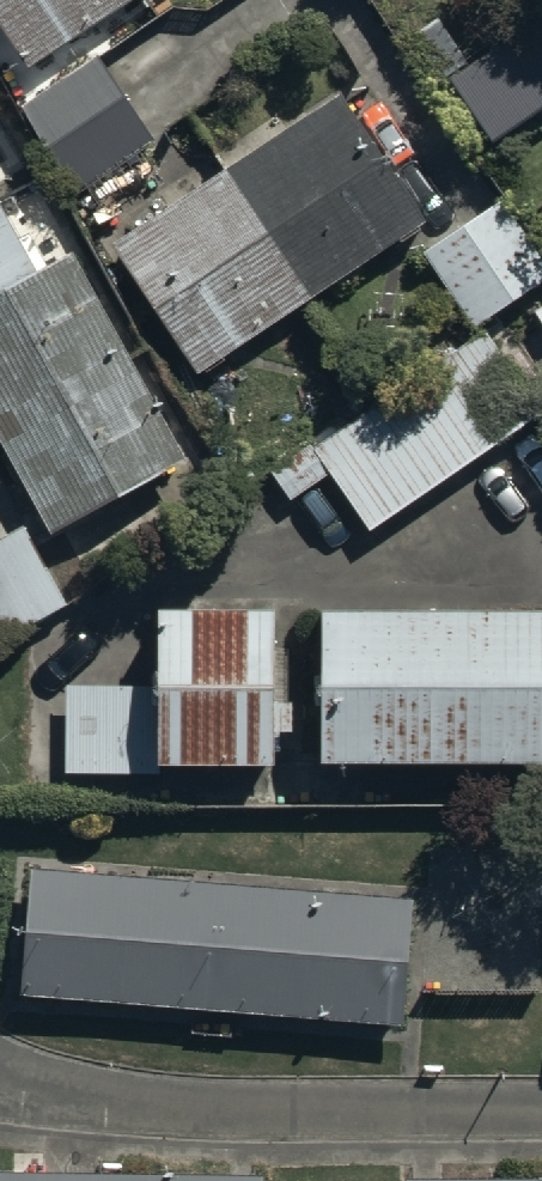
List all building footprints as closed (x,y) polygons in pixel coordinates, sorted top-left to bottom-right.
[(105,0),(0,0),(0,14),(26,53),(105,0)] [(396,35),(424,79),(440,69),(484,136),(541,99),(541,26),(532,10),(467,52),(438,8),(396,35)] [(150,162),(133,136),(149,126),(96,47),(14,101),(70,185),(83,176),(97,197),(150,162)] [(337,81),(113,236),(201,362),(426,206),(391,156),(408,144),(376,97),(357,110),(337,81)] [(471,318),(541,267),(541,251),(497,188),(418,243),(471,318)] [(48,518),(183,445),(70,237),(27,261),(0,211),(0,429),(48,518)] [(311,438),(368,520),(539,401),(482,319),(311,438)] [(0,527),(0,632),(68,594),(23,514),(0,527)] [(271,580),(152,581),(153,673),(64,674),(65,766),(159,765),(158,739),(269,738),(269,704),(287,704),(286,676),(272,676),(271,580)] [(322,600),(323,753),(541,752),(541,599),(322,600)] [(409,883),(29,856),(20,983),(400,1010),(409,883)] [(0,1157),(0,1180),(260,1180),(260,1159),(0,1157)]
